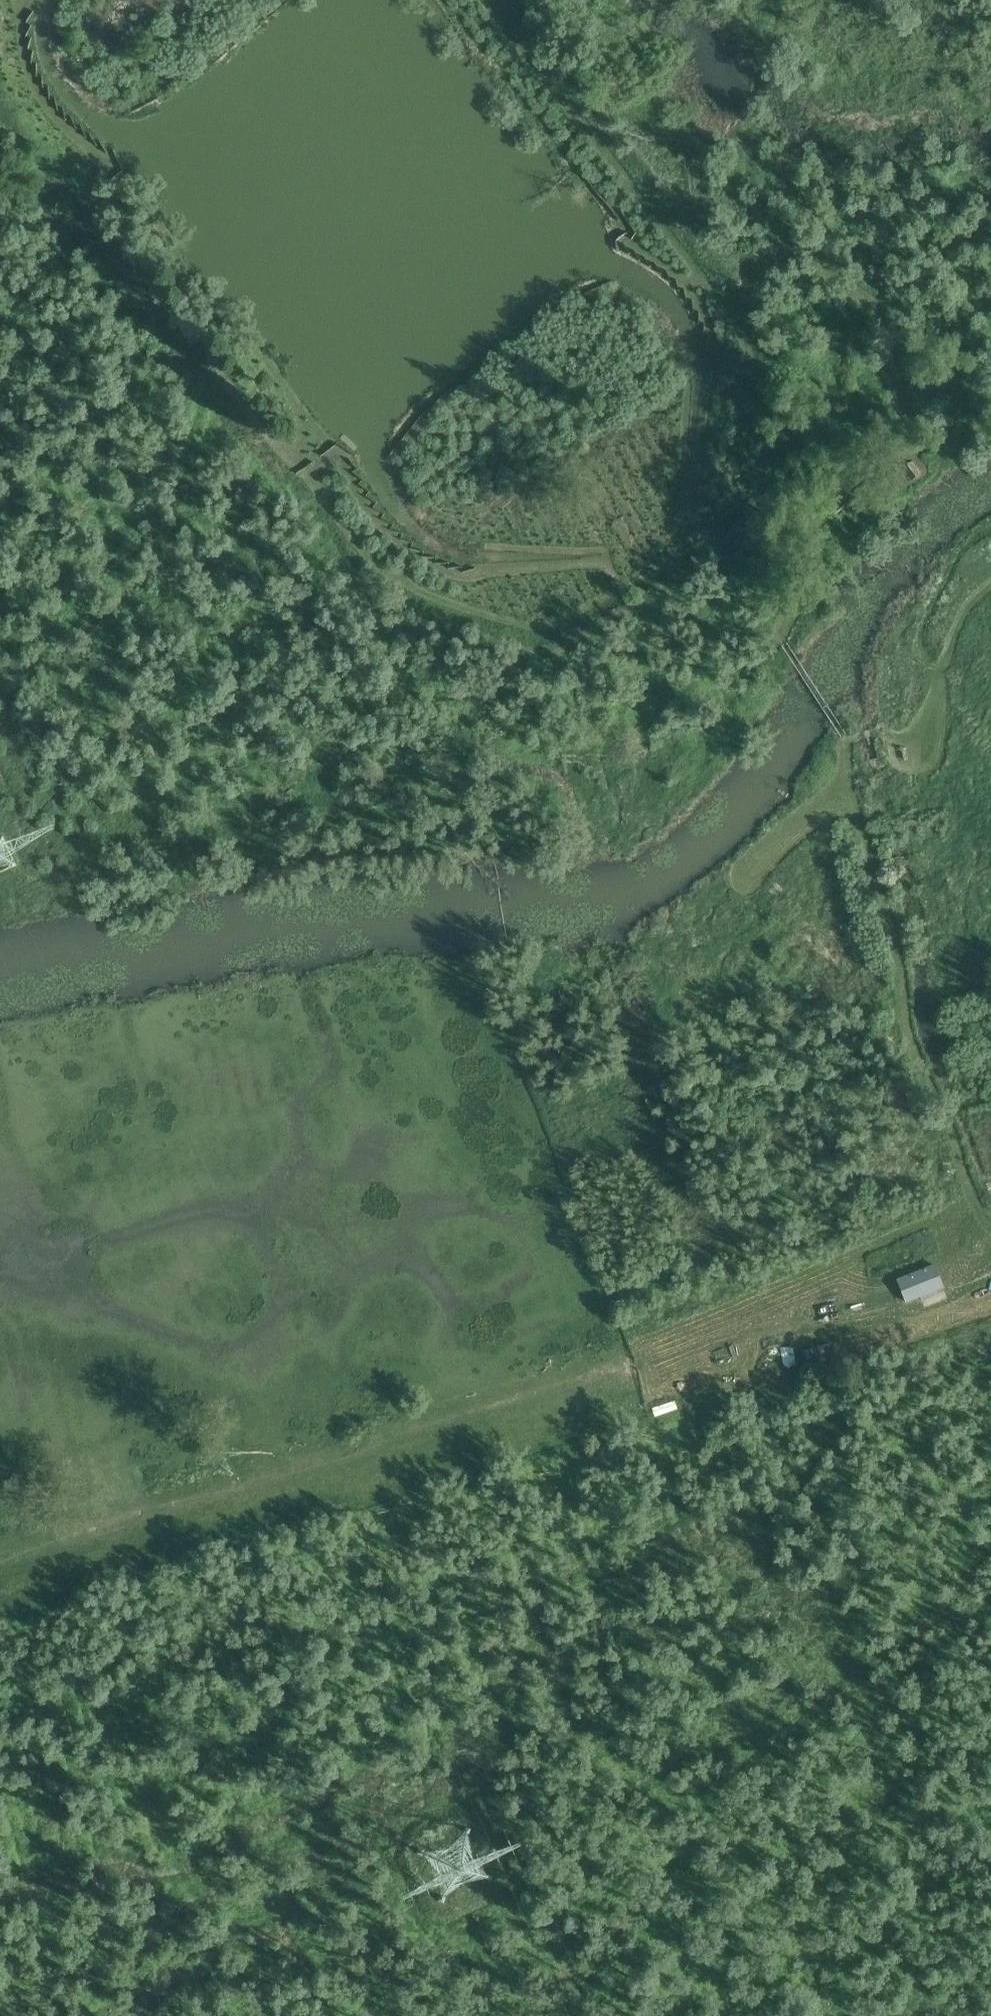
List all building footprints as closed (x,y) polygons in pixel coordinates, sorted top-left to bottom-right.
[(898,1279),(907,1301),(921,1296),(923,1299),(934,1295),(933,1291),(944,1287),(935,1264),(898,1279)] [(804,1351),(805,1354),(809,1367),(829,1361),(831,1367),(842,1363),(840,1357),(837,1358),(832,1342),(804,1351)]
